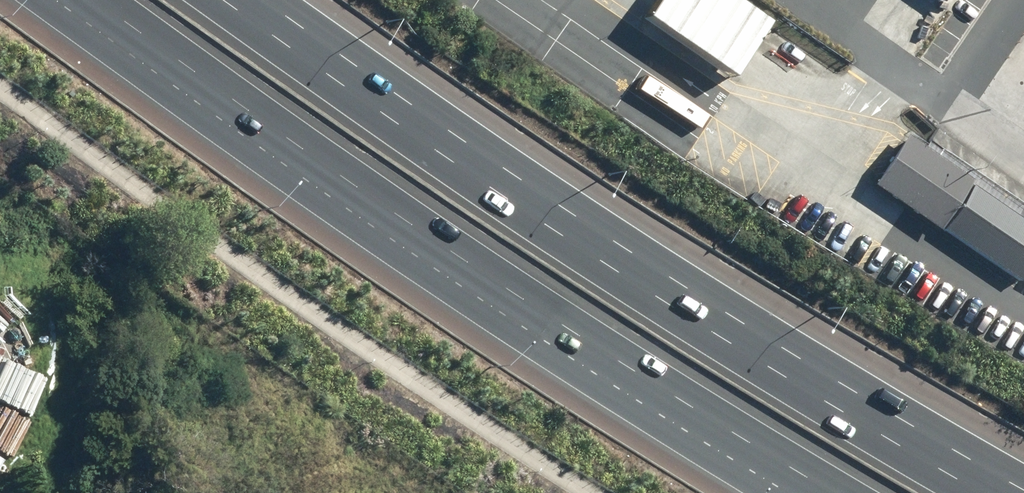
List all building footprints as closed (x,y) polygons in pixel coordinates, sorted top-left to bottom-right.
[(645,16),(733,75),(766,27),(727,0),(657,0),(645,16)] [(902,217),(930,236),(967,184),(902,138),(865,191),(902,217)] [(1012,292),(1023,275),(1023,227),(970,190),(936,239),(1012,292)]
